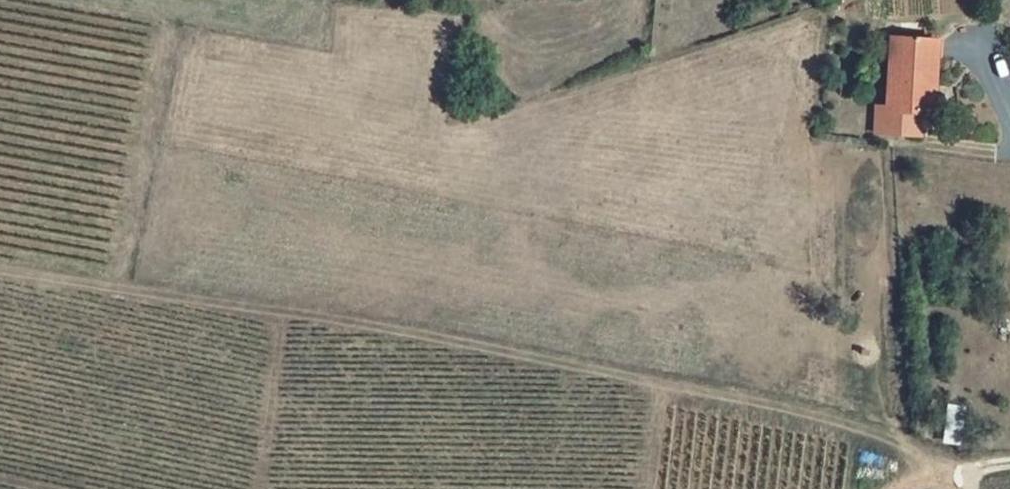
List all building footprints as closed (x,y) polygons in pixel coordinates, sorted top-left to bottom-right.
[(880,102),(879,128),(909,129),(910,107),(924,107),(924,108),(928,108),(930,71),(941,71),(942,34),(892,33),(891,102),(880,102)]
